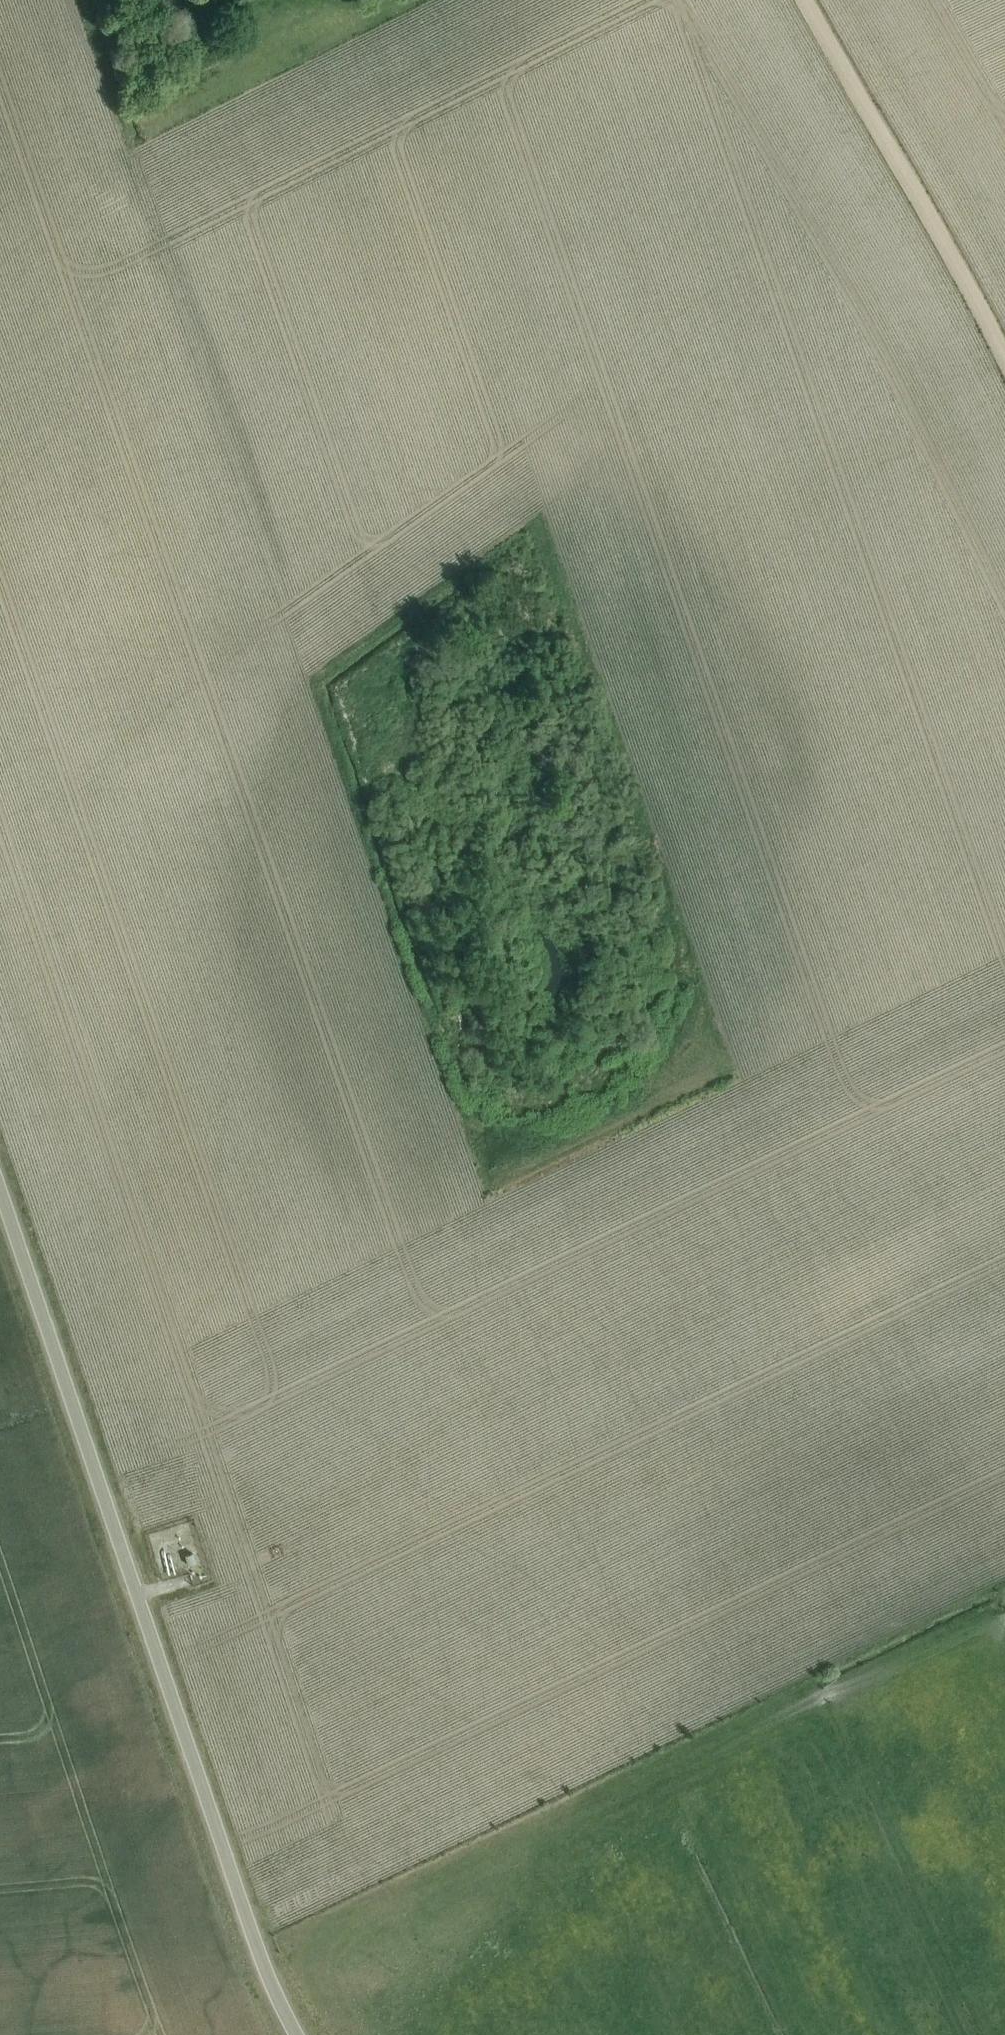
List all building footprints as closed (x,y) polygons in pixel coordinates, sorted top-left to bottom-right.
[(198,1554),(187,1557),(189,1564),(200,1562),(198,1554)]
